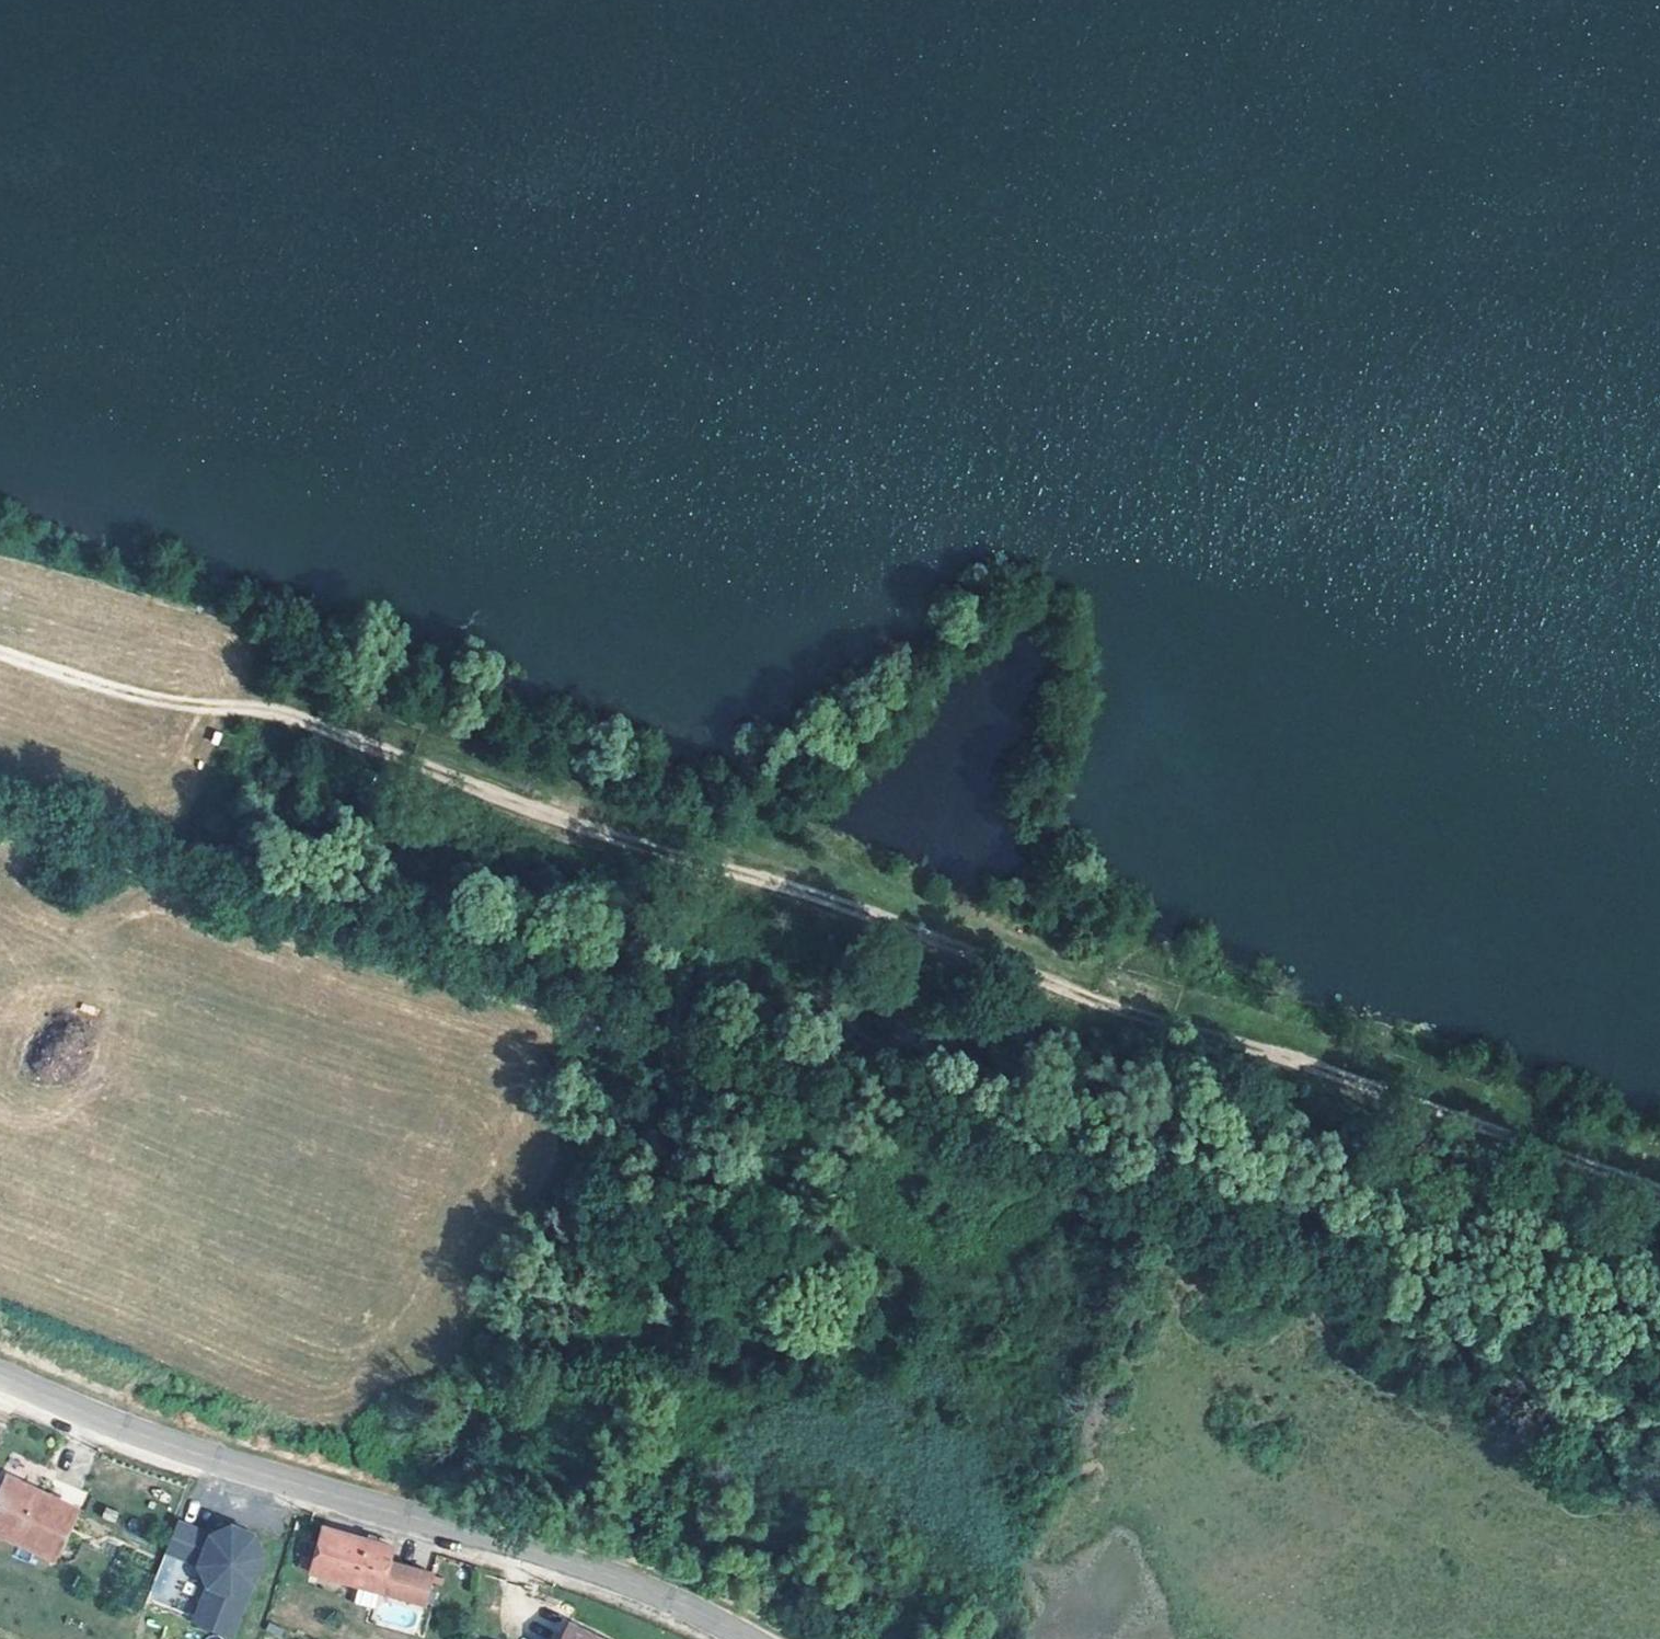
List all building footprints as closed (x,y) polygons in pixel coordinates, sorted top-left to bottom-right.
[(75,1497),(10,1464),(0,1483),(0,1514),(53,1541),(75,1497)] [(190,1612),(226,1630),(267,1550),(251,1534),(227,1527),(205,1536),(174,1520),(160,1549),(192,1565),(204,1585),(190,1612)] [(323,1528),(312,1569),(413,1599),(421,1568),(381,1558),(384,1545),(323,1528)] [(571,1622),(566,1633),(572,1636),(577,1625),(571,1622)] [(577,1625),(572,1636),(566,1633),(563,1638),(605,1638),(577,1625)]
